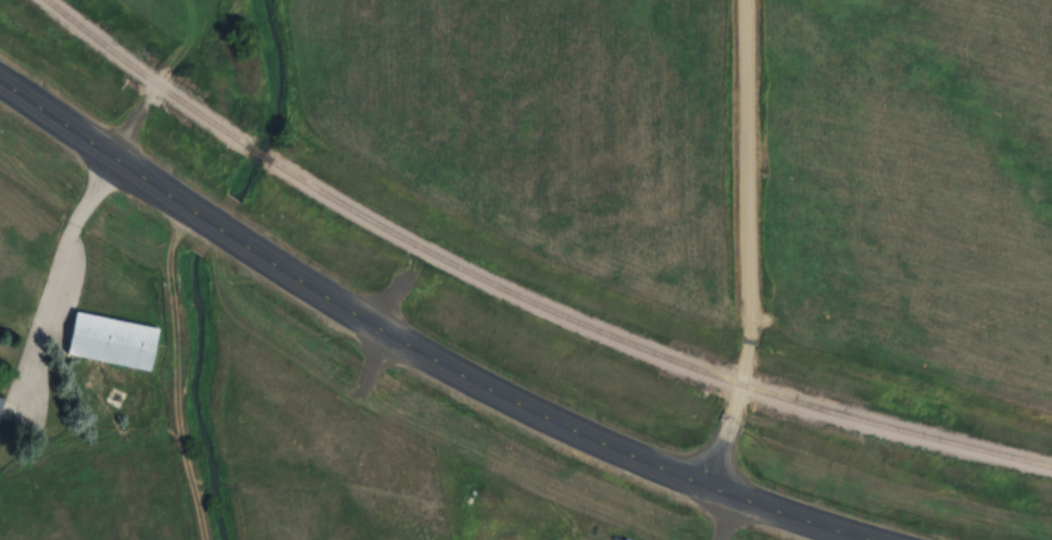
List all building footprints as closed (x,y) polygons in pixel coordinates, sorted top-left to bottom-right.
[(73,310),(62,353),(145,374),(155,330),(73,310)]
